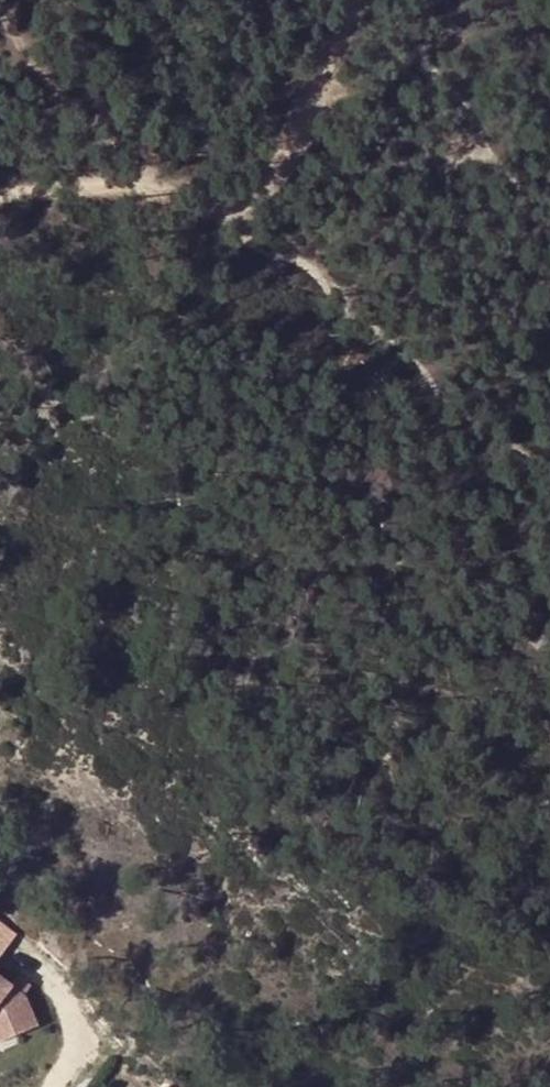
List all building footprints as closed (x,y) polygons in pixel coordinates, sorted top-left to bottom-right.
[(0,977),(0,1038),(39,1024),(33,998),(24,992),(32,983),(17,972),(8,983),(0,977)] [(110,1066),(102,1077),(111,1084),(119,1073),(118,1072),(110,1066)]
